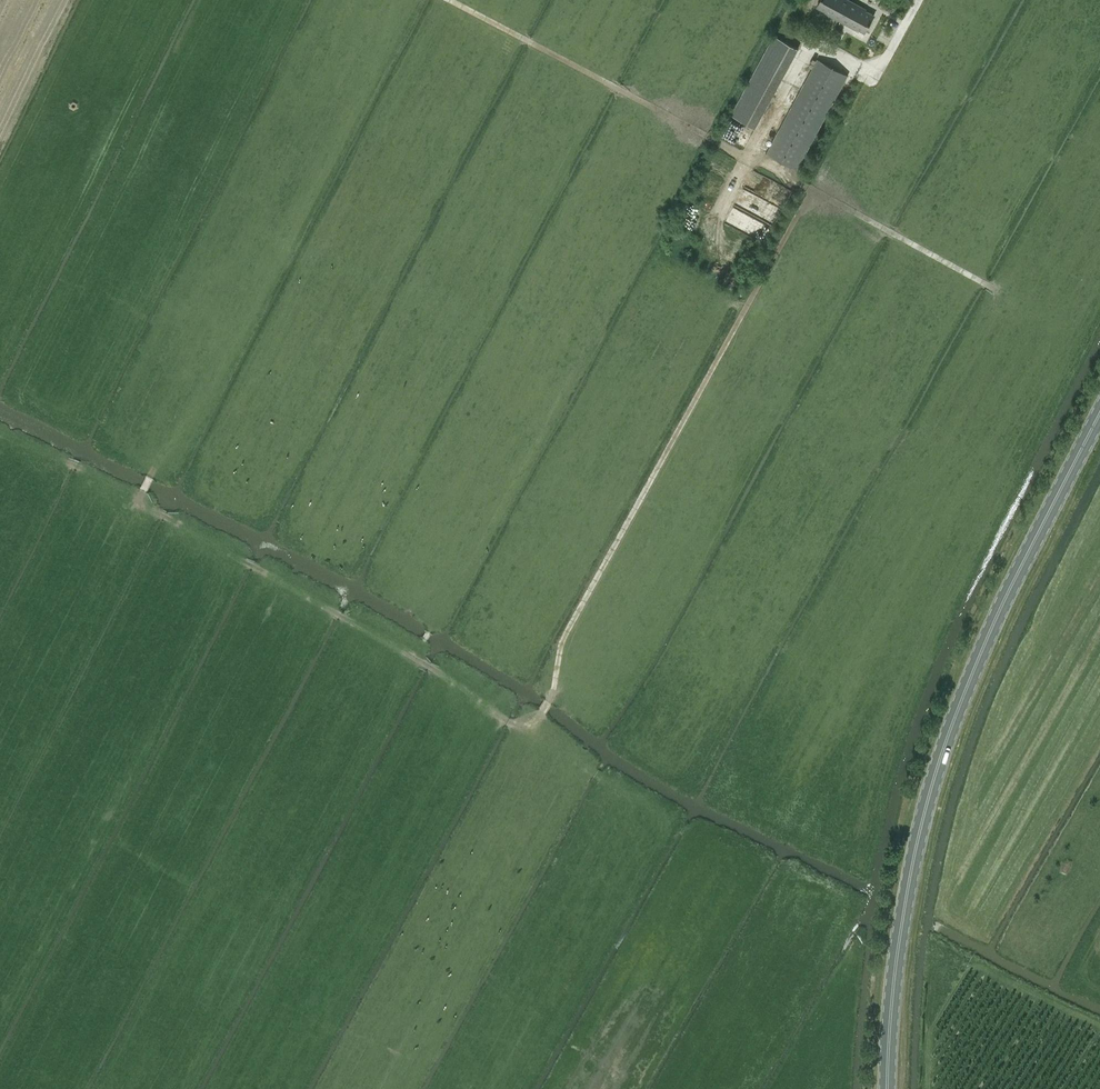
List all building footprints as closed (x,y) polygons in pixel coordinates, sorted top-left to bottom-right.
[(851,0),(821,0),(817,6),(826,11),(827,13),(841,21),(851,0)] [(863,7),(851,0),(841,21),(854,28),(856,27),(865,32),(875,15),(862,8),(863,7)] [(755,127),(798,48),(774,35),(731,114),(755,127)] [(818,59),(767,152),(797,168),(848,75),(818,59)] [(757,233),(763,220),(771,223),(779,205),(742,189),(729,221),(757,233)]
